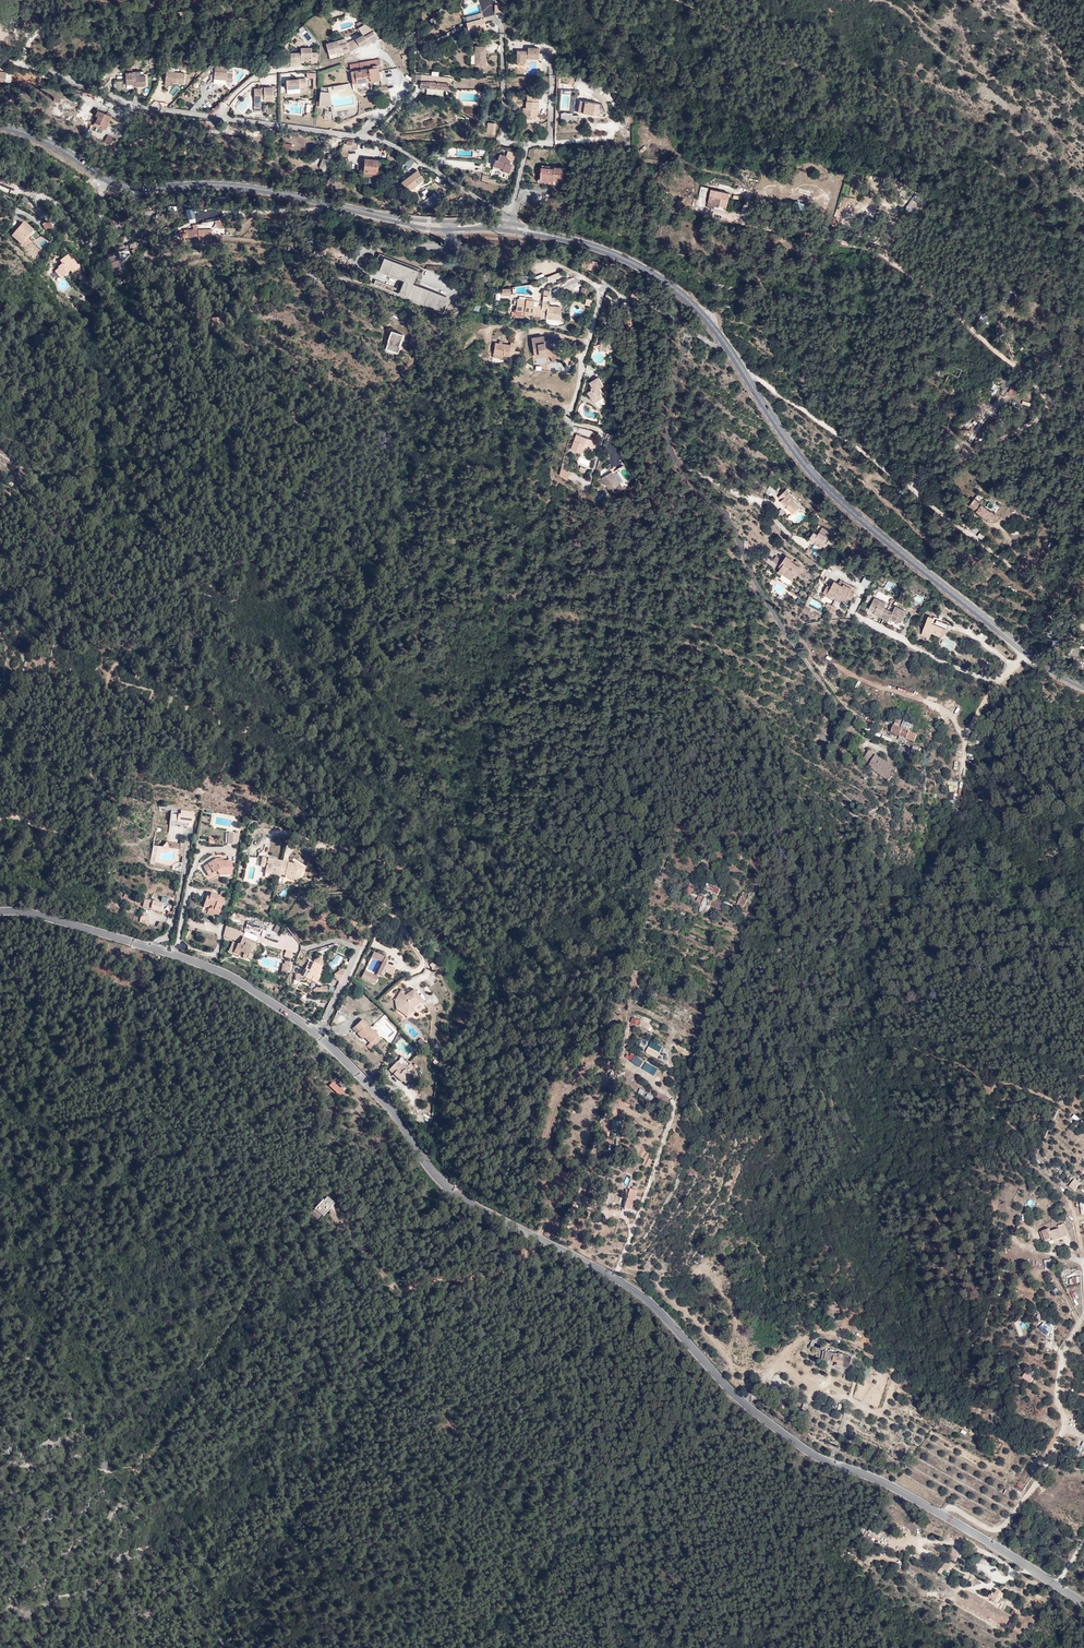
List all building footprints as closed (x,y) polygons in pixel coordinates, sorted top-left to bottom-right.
[(494,5),(494,13),(502,13),(502,5),(494,5)] [(467,23),(469,32),(487,28),(484,18),(467,23)] [(359,29),(364,35),(373,29),(366,24),(359,29)] [(364,35),(356,40),(361,47),(366,44),(368,42),(369,44),(379,38),(373,29),(364,35)] [(300,34),(307,42),(312,38),(305,30),(300,34)] [(361,47),(356,40),(348,43),(349,52),(361,47)] [(349,52),(348,43),(339,45),(338,42),(327,44),(329,55),(337,53),(341,52),(342,54),(349,52)] [(476,66),(484,66),(484,63),(486,64),(486,46),(476,46),(476,66)] [(524,65),(524,59),(524,57),(528,58),(528,59),(539,59),(539,48),(528,48),(528,51),(517,51),(517,65),(524,65)] [(312,49),(301,49),(302,53),(291,53),(291,63),(302,63),(302,61),(311,61),(312,63),(318,63),(318,53),(312,53),(312,49)] [(377,68),(378,72),(382,72),(380,60),(360,64),(361,70),(377,68)] [(227,67),(215,66),(215,68),(213,83),(217,83),(217,84),(221,84),(225,84),(225,83),(232,84),(233,75),(232,75),(232,73),(227,72),(227,67)] [(379,79),(378,72),(377,68),(361,70),(355,71),(357,83),(379,79)] [(135,72),(126,73),(127,85),(133,84),(136,84),(136,87),(146,86),(146,75),(141,76),(141,71),(135,71),(135,72)] [(185,74),(172,73),(171,83),(173,83),(173,84),(184,84),(185,74)] [(313,89),(317,89),(316,73),(306,73),(307,79),(313,79),(313,89)] [(449,78),(422,75),(420,87),(449,90),(449,78)] [(591,86),(592,82),(579,77),(578,80),(591,86)] [(292,82),(292,80),(287,81),(288,89),(307,88),(306,79),(295,80),(295,81),(292,82)] [(592,82),(591,86),(590,88),(594,89),(593,91),(599,93),(601,87),(596,84),(592,82)] [(368,84),(354,85),(354,90),(360,89),(361,93),(368,92),(368,84)] [(265,89),(262,89),(255,89),(255,99),(261,99),(265,99),(265,100),(274,101),(274,88),(265,88),(265,89)] [(329,93),(319,92),(319,99),(318,102),(317,102),(316,107),(331,106),(329,93)] [(243,112),(251,97),(245,94),(241,101),(239,100),(236,108),(243,112)] [(526,108),(526,119),(527,119),(536,119),(537,114),(537,111),(539,111),(539,102),(538,102),(538,96),(527,96),(527,102),(526,101),(526,108)] [(115,110),(117,105),(107,100),(104,105),(115,110)] [(603,105),(581,101),(579,112),(606,117),(606,115),(603,105)] [(106,129),(112,116),(99,111),(97,116),(99,117),(97,123),(96,123),(103,126),(102,128),(106,129)] [(572,113),(561,113),(561,121),(576,121),(577,115),(572,115),(572,113)] [(200,132),(215,132),(214,121),(200,121),(200,132)] [(486,123),(486,135),(495,135),(495,123),(486,123)] [(110,145),(113,138),(107,135),(104,141),(110,145)] [(496,160),(494,166),(503,169),(502,171),(509,173),(515,153),(509,151),(507,156),(500,153),(498,160),(496,160)] [(328,154),(327,160),(322,159),(319,170),(329,172),(333,155),(328,154)] [(410,158),(403,166),(410,172),(417,164),(410,158)] [(364,159),(364,177),(379,177),(379,159),(364,159)] [(554,181),(555,180),(565,181),(567,168),(556,167),(556,169),(543,167),(542,180),(554,181)] [(409,192),(425,180),(418,171),(402,183),(409,192)] [(730,193),(712,189),(709,202),(715,203),(715,205),(719,206),(719,205),(720,202),(722,203),(722,205),(727,206),(730,193)] [(425,200),(428,205),(436,200),(433,195),(425,200)] [(551,205),(561,207),(563,198),(553,196),(551,205)] [(23,197),(20,202),(27,206),(30,202),(23,197)] [(912,200),(904,209),(910,215),(918,205),(912,200)] [(423,211),(428,207),(423,201),(419,205),(423,211)] [(220,219),(215,222),(218,229),(223,227),(220,219)] [(47,233),(53,229),(48,220),(42,224),(47,233)] [(21,244),(33,231),(24,222),(12,236),(21,244)] [(183,230),(182,238),(212,239),(212,230),(197,229),(197,225),(193,225),(193,230),(183,230)] [(107,256),(112,271),(117,269),(115,263),(120,261),(117,252),(107,256)] [(69,262),(72,261),(68,255),(60,261),(62,264),(58,267),(59,268),(56,271),(61,278),(70,271),(73,274),(76,271),(69,262)] [(442,311),(447,297),(414,286),(416,278),(420,280),(423,272),(384,259),(379,274),(404,282),(399,297),(442,311)] [(73,260),(72,261),(69,262),(76,271),(79,268),(73,260)] [(600,262),(595,260),(594,263),(591,262),(587,260),(585,268),(597,272),(598,267),(602,269),(604,264),(600,263),(600,262)] [(561,271),(536,278),(538,286),(563,279),(561,271)] [(580,294),(587,295),(589,287),(581,286),(580,294)] [(534,298),(517,296),(515,316),(540,318),(541,311),(547,311),(545,323),(559,325),(561,305),(548,304),(549,289),(544,289),(542,306),(533,305),(534,298)] [(633,298),(639,301),(643,293),(637,290),(633,298)] [(604,307),(612,308),(614,298),(606,297),(604,307)] [(211,325),(221,325),(221,316),(210,316),(211,325)] [(398,354),(404,336),(391,332),(386,350),(398,354)] [(531,335),(534,353),(549,351),(550,360),(559,359),(557,345),(550,346),(548,338),(545,338),(544,333),(531,335)] [(602,335),(601,349),(616,350),(617,336),(602,335)] [(511,340),(511,343),(495,341),(493,354),(519,358),(520,350),(515,349),(516,341),(511,340)] [(599,374),(589,380),(593,386),(588,389),(594,401),(606,394),(601,385),(604,383),(599,374)] [(576,432),(570,449),(582,453),(584,447),(593,450),(597,439),(576,432)] [(562,467),(558,475),(566,479),(570,472),(562,467)] [(612,469),(601,478),(613,494),(624,486),(612,469)] [(786,487),(777,497),(793,512),(803,503),(786,487)] [(971,505),(992,520),(996,514),(976,498),(971,505)] [(822,525),(818,531),(814,529),(809,539),(822,547),(832,530),(822,525)] [(809,545),(805,553),(815,558),(819,549),(809,545)] [(787,552),(779,564),(781,566),(776,573),(790,582),(803,563),(787,552)] [(865,575),(861,582),(868,585),(872,579),(865,575)] [(857,586),(840,578),(839,581),(834,578),(831,585),(827,583),(823,592),(848,604),(857,586)] [(907,609),(895,604),(893,610),(885,606),(887,601),(874,596),(869,608),(874,610),(874,612),(901,624),(907,609)] [(828,603),(826,608),(834,612),(837,607),(828,603)] [(944,637),(950,623),(929,614),(921,633),(930,637),(932,632),(944,637)] [(1075,643),(1075,645),(1069,644),(1068,655),(1078,656),(1080,644),(1075,643)] [(908,738),(916,740),(918,732),(911,730),(913,722),(896,717),(892,732),(900,734),(898,739),(906,741),(908,738)] [(913,744),(912,752),(919,754),(920,746),(913,744)] [(898,765),(869,748),(862,760),(869,764),(868,766),(890,779),(898,765)] [(192,823),(194,812),(181,810),(180,813),(178,813),(177,821),(192,823)] [(227,843),(238,843),(238,832),(227,832),(227,843)] [(281,859),(288,860),(290,845),(283,844),(281,859)] [(220,855),(202,865),(210,881),(233,869),(228,858),(223,861),(220,855)] [(285,875),(288,862),(268,857),(266,866),(265,872),(285,875)] [(297,878),(305,867),(295,860),(293,863),(288,862),(285,875),(285,876),(297,878)] [(718,895),(721,886),(707,882),(704,890),(718,895)] [(203,906),(208,908),(206,912),(218,915),(224,895),(207,890),(203,906)] [(742,891),(737,905),(744,908),(749,894),(742,891)] [(720,908),(723,899),(716,897),(715,900),(699,895),(697,900),(702,902),(699,911),(706,913),(709,905),(720,908)] [(150,907),(152,900),(145,898),(143,905),(150,907)] [(163,903),(152,900),(150,907),(161,910),(163,903)] [(265,939),(270,922),(260,919),(259,923),(247,920),(244,932),(265,939)] [(255,950),(256,940),(243,935),(243,932),(228,926),(225,925),(223,937),(232,940),(228,951),(228,952),(233,954),(239,954),(244,941),(242,956),(246,957),(251,959),(255,950)] [(289,943),(288,950),(298,952),(299,945),(289,943)] [(385,956),(374,951),(372,956),(382,961),(385,956)] [(297,973),(295,978),(303,981),(304,977),(315,982),(325,960),(315,956),(309,968),(306,967),(302,975),(297,973)] [(382,961),(377,971),(383,974),(385,971),(392,974),(395,967),(382,961)] [(288,973),(290,964),(282,962),(280,972),(288,973)] [(341,979),(345,971),(338,968),(334,977),(341,979)] [(365,970),(361,977),(375,983),(378,976),(365,970)] [(422,1000),(414,988),(405,995),(400,990),(395,999),(397,1008),(407,1015),(415,1009),(417,1012),(425,1006),(421,1001),(422,1000)] [(634,1017),(631,1023),(650,1030),(652,1023),(634,1017)] [(370,1049),(381,1038),(378,1034),(368,1025),(365,1025),(367,1022),(362,1018),(352,1028),(363,1039),(364,1037),(370,1043),(367,1046),(370,1049)] [(651,1041),(646,1053),(659,1058),(664,1046),(651,1041)] [(640,1067),(644,1060),(631,1051),(627,1058),(640,1067)] [(397,1061),(389,1070),(393,1074),(401,1065),(397,1061)] [(646,1061),(642,1068),(650,1073),(654,1066),(646,1061)] [(403,1063),(401,1065),(393,1074),(402,1081),(403,1080),(406,1083),(413,1075),(405,1068),(406,1066),(403,1063)] [(333,1080),(328,1085),(340,1096),(345,1091),(333,1080)] [(1068,1186),(1075,1190),(1080,1182),(1074,1178),(1068,1186)] [(640,1191),(633,1189),(628,1208),(636,1210),(640,1191)] [(329,1198),(312,1213),(318,1220),(335,1204),(329,1198)] [(1051,1229),(1051,1227),(1040,1230),(1043,1240),(1053,1237),(1054,1239),(1068,1235),(1065,1222),(1058,1224),(1059,1227),(1051,1229)] [(1052,1258),(1044,1259),(1046,1268),(1054,1266),(1052,1258)] [(1038,1328),(1046,1335),(1053,1328),(1045,1321),(1038,1328)] [(852,1367),(853,1354),(823,1351),(823,1358),(835,1359),(835,1365),(852,1367)] [(1031,1382),(1035,1377),(1026,1371),(1023,1376),(1031,1382)] [(864,1538),(881,1545),(884,1537),(868,1530),(864,1538)] [(948,1559),(939,1572),(946,1577),(955,1565),(948,1559)] [(985,1574),(983,1576),(988,1583),(991,1581),(985,1574)] [(999,1588),(996,1592),(992,1590),(988,1597),(997,1603),(1005,1592),(999,1588)]
